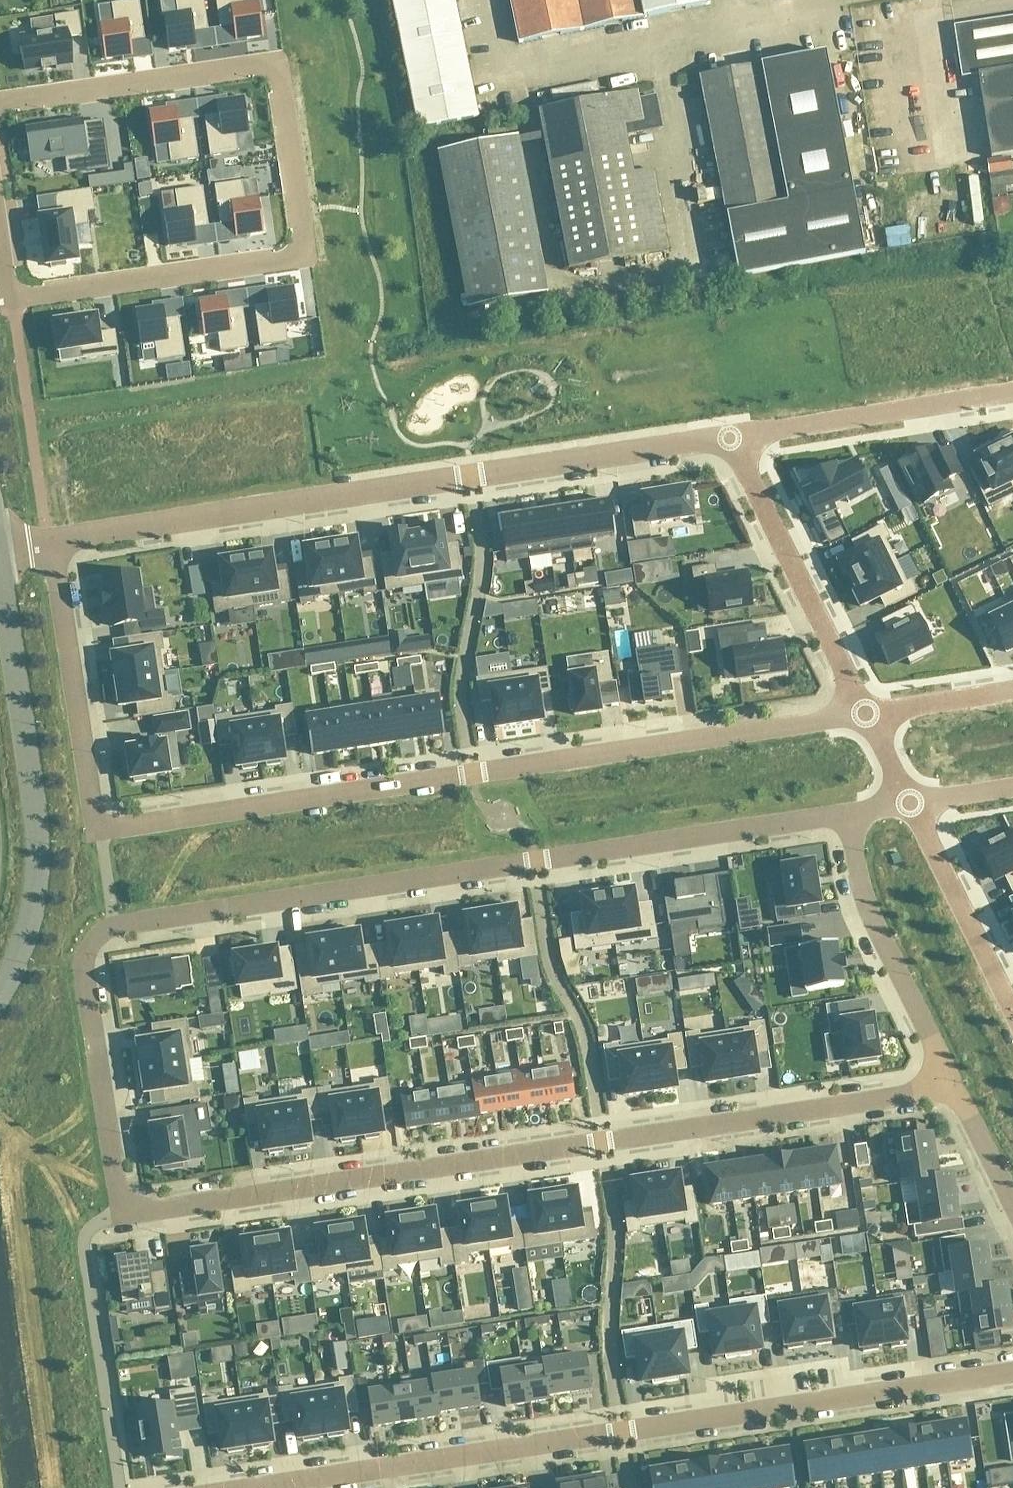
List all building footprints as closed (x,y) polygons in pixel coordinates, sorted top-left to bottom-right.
[(163,16),(168,52),(196,48),(194,34),(208,32),(203,0),(175,0),(177,14),(163,16)] [(219,30),(233,28),(235,42),(263,38),(258,2),(244,4),(243,0),(215,0),(219,30)] [(393,10),(442,0),(391,0),(393,10)] [(406,70),(464,59),(452,0),(442,0),(393,10),(406,70)] [(579,31),(573,0),(508,0),(517,44),(579,31)] [(579,31),(709,6),(708,0),(573,0),(579,31)] [(113,24),(99,26),(105,61),(132,57),(130,43),(144,41),(138,2),(111,6),(113,24)] [(31,37),(21,39),(25,73),(41,70),(41,73),(42,73),(42,70),(54,68),(55,71),(56,71),(55,68),(71,66),(67,40),(81,38),(78,14),(54,18),(56,34),(31,37)] [(1012,69),(1012,18),(953,27),(961,77),(977,75),(1012,69)] [(698,77),(736,279),(863,255),(825,53),(698,77)] [(464,59),(406,70),(418,131),(476,119),(464,59)] [(977,75),(990,159),(1012,155),(1012,69),(977,75)] [(638,103),(635,93),(537,112),(568,270),(647,254),(622,130),(631,128),(633,137),(659,131),(653,100),(638,103)] [(218,117),(204,119),(210,158),(237,154),(235,137),(249,135),(243,99),(216,103),(218,117)] [(176,109),(148,113),(154,148),(167,146),(170,164),(198,160),(192,121),(178,123),(176,109)] [(534,113),(523,115),(526,129),(537,127),(534,113)] [(48,127),(26,131),(30,164),(29,164),(30,166),(32,165),(32,164),(65,159),(84,156),(87,172),(108,169),(104,143),(85,146),(82,126),(81,122),(57,126),(57,124),(56,125),(56,126),(50,127),(50,125),(48,126),(48,127)] [(436,152),(466,310),(546,295),(516,137),(436,152)] [(985,162),(987,175),(1011,172),(1008,158),(985,162)] [(208,186),(240,182),(239,170),(206,175),(208,186)] [(123,174),(109,176),(111,188),(134,185),(133,173),(123,174)] [(242,183),(214,187),(220,227),(233,225),(235,239),(263,235),(258,199),(244,201),(242,183)] [(937,191),(940,211),(952,209),(953,217),(971,214),(966,186),(937,191)] [(177,211),(163,213),(168,248),(196,244),(194,230),(208,228),(202,189),(174,193),(177,211)] [(58,216),(38,218),(45,266),(50,265),(50,269),(66,267),(65,263),(77,261),(72,228),(88,225),(86,214),(94,212),(91,191),(55,196),(58,216)] [(992,195),(994,207),(1011,205),(1009,193),(992,195)] [(268,307),(254,309),(259,348),(287,344),(285,326),(298,324),(293,289),(266,292),(268,307)] [(226,298),(198,302),(203,338),(217,336),(220,354),(248,350),(242,310),(228,312),(226,298)] [(163,307),(135,311),(140,347),(154,345),(156,363),(184,359),(178,320),(165,322),(163,307)] [(71,321),(54,323),(58,353),(82,350),(84,362),(118,357),(114,333),(98,335),(96,317),(84,319),(83,318),(71,320),(71,321)] [(997,447),(1012,481),(1012,439),(997,447)] [(976,457),(978,461),(977,461),(989,486),(979,491),(989,513),(1012,502),(1012,481),(997,447),(976,457)] [(930,450),(899,466),(920,507),(950,492),(946,483),(961,475),(950,451),(934,459),(930,450)] [(792,473),(791,473),(815,520),(819,518),(826,532),(842,524),(835,510),(835,509),(832,504),(845,498),(848,503),(869,493),(855,463),(835,472),(833,467),(833,466),(792,473)] [(880,473),(890,492),(901,487),(891,468),(880,473)] [(688,489),(641,496),(643,508),(629,510),(634,540),(650,538),(648,526),(693,519),(691,509),(695,508),(693,493),(689,494),(688,489)] [(608,501),(585,505),(592,551),(594,550),(592,541),(613,538),(608,501)] [(585,505),(564,508),(571,554),(592,551),(585,505)] [(564,508),(543,511),(550,557),(571,554),(564,508)] [(543,511),(521,515),(528,560),(550,557),(543,511)] [(521,515),(499,518),(505,554),(526,551),(527,561),(528,560),(521,515)] [(860,551),(837,563),(844,576),(847,574),(852,584),(895,563),(885,542),(889,539),(883,526),(855,540),(860,551)] [(424,587),(462,581),(458,550),(445,552),(441,527),(426,529),(427,533),(416,535),(424,587)] [(424,587),(416,535),(405,537),(404,533),(389,535),(393,560),(380,562),(385,593),(424,587)] [(356,540),(348,541),(347,537),(329,540),(332,557),(338,596),(362,593),(363,596),(377,594),(371,559),(359,561),(356,540)] [(294,571),(300,606),(314,604),(313,600),(338,596),(332,557),(329,540),(311,543),(312,547),(304,548),(307,569),(294,571)] [(262,550),(244,553),(252,609),(291,603),(286,572),(274,574),(270,553),(263,554),(262,550)] [(228,613),(252,609),(244,553),(226,556),(226,560),(219,561),(222,582),(209,584),(214,615),(228,613)] [(895,563),(852,584),(857,594),(853,595),(860,609),(883,597),(888,608),(916,595),(910,582),(906,584),(895,563)] [(748,590),(746,573),(716,578),(715,566),(691,570),(693,583),(705,581),(710,613),(751,607),(751,603),(754,602),(752,589),(748,590)] [(200,569),(188,570),(190,584),(202,582),(200,569)] [(632,584),(630,571),(604,576),(606,589),(632,584)] [(137,573),(103,579),(106,594),(102,595),(104,610),(108,609),(111,628),(122,626),(138,624),(140,634),(166,630),(163,612),(155,613),(143,615),(139,591),(137,573)] [(574,577),(566,578),(568,590),(576,589),(574,577)] [(532,584),(523,585),(525,597),(534,595),(532,584)] [(986,613),(1006,654),(1012,651),(1012,618),(1006,604),(986,613)] [(886,634),(875,640),(888,667),(905,659),(909,667),(934,655),(911,607),(880,623),(886,634)] [(732,651),(737,681),(785,674),(780,642),(748,647),(745,629),(718,633),(721,653),(732,651)] [(132,653),(127,654),(111,656),(112,661),(108,661),(110,679),(114,678),(115,682),(163,674),(159,651),(163,650),(161,634),(130,639),(132,653)] [(403,634),(391,636),(394,656),(430,650),(428,638),(404,642),(403,634)] [(388,640),(368,644),(370,659),(390,656),(388,640)] [(660,704),(661,704),(660,696),(672,694),(670,678),(681,676),(677,650),(665,652),(665,648),(635,652),(638,675),(626,677),(631,706),(643,704),(643,707),(644,706),(644,704),(660,701),(660,704)] [(325,666),(323,650),(303,654),(305,669),(309,669),(325,666)] [(611,685),(611,684),(607,654),(590,657),(592,669),(567,672),(571,698),(568,699),(570,713),(573,712),(574,717),(600,713),(599,709),(596,687),(611,685)] [(409,669),(421,667),(420,659),(408,661),(409,669)] [(397,670),(409,669),(408,661),(396,662),(397,670)] [(377,664),(365,666),(366,674),(378,672),(377,664)] [(322,667),(323,675),(335,673),(334,665),(322,667)] [(366,674),(365,666),(353,668),(354,676),(366,674)] [(323,675),(322,667),(310,669),(311,677),(323,675)] [(511,675),(519,726),(542,722),(538,695),(550,694),(546,669),(511,675)] [(140,705),(142,718),(173,714),(171,698),(167,698),(163,674),(115,682),(115,686),(112,686),(114,704),(118,703),(119,708),(135,705),(140,705)] [(495,729),(519,726),(511,675),(475,680),(479,704),(491,703),(495,729)] [(436,699),(414,702),(420,741),(442,737),(436,699)] [(398,744),(420,741),(414,702),(393,706),(398,744)] [(275,713),(253,716),(260,765),(264,764),(265,768),(281,766),(280,762),(284,761),(280,735),(295,733),(291,706),(275,709),(275,713)] [(377,747),(398,744),(393,706),(371,709),(377,747)] [(350,712),(356,750),(377,747),(371,709),(350,712)] [(350,712),(329,715),(335,754),(356,750),(350,712)] [(335,754),(329,715),(307,719),(312,757),(335,754)] [(129,779),(130,781),(132,781),(133,780),(134,784),(146,782),(146,778),(168,775),(168,776),(170,775),(170,773),(169,773),(169,772),(179,770),(173,733),(189,731),(186,716),(153,721),(155,736),(160,735),(161,744),(157,745),(156,742),(155,743),(141,745),(140,745),(140,747),(127,749),(127,748),(125,749),(125,751),(126,753),(122,754),(124,770),(128,769),(130,779),(129,779)] [(260,765),(253,716),(231,720),(230,716),(214,718),(218,745),(233,743),(237,769),(241,768),(241,772),(257,770),(256,766),(260,765)] [(191,748),(192,760),(221,758),(221,746),(191,748)] [(979,851),(994,882),(1003,877),(1011,894),(1012,893),(1012,834),(979,851)] [(802,907),(819,905),(817,890),(817,889),(816,889),(815,879),(815,878),(812,863),(809,863),(809,859),(790,862),(791,866),(781,868),(785,896),(772,898),(776,924),(804,920),(802,907)] [(663,901),(668,929),(696,924),(697,932),(724,928),(716,878),(691,882),(690,880),(689,880),(689,882),(673,884),(675,899),(663,901)] [(624,888),(606,891),(615,947),(656,940),(651,909),(636,912),(632,891),(625,892),(624,888)] [(615,947),(606,891),(588,894),(589,897),(581,899),(584,919),(570,921),(575,953),(615,947)] [(493,912),(489,913),(497,965),(537,959),(532,928),(518,930),(515,909),(510,909),(510,905),(492,908),(493,912)] [(453,940),(459,975),(459,971),(473,968),(473,964),(496,961),(496,965),(497,965),(489,913),(485,913),(485,909),(468,912),(468,916),(463,917),(467,938),(453,940)] [(459,975),(453,940),(440,942),(437,921),(432,921),(431,917),(414,920),(415,924),(411,925),(418,973),(442,969),(443,977),(459,975)] [(759,929),(757,917),(737,921),(739,932),(759,929)] [(394,976),(418,973),(411,925),(407,925),(406,921),(389,924),(390,928),(385,929),(388,950),(375,952),(379,983),(395,980),(394,976)] [(799,926),(767,931),(769,949),(801,944),(799,926)] [(379,983),(375,952),(361,954),(358,933),(353,933),(353,929),(335,932),(336,936),(332,936),(340,985),(364,981),(364,985),(379,983)] [(311,940),(306,940),(310,962),(296,964),(301,999),(322,995),(321,988),(340,985),(332,936),(328,937),(328,933),(310,936),(311,940)] [(785,952),(786,963),(800,961),(805,993),(843,988),(840,972),(845,971),(843,959),(838,959),(836,944),(785,952)] [(275,945),(231,952),(232,957),(228,957),(231,974),(235,974),(236,984),(266,979),(268,992),(296,988),(291,960),(278,962),(275,945)] [(125,968),(129,1000),(181,992),(179,978),(191,977),(188,959),(168,962),(125,968)] [(221,979),(205,981),(207,994),(223,992),(221,979)] [(855,1020),(853,1003),(825,1007),(830,1038),(843,1036),(847,1064),(857,1062),(858,1066),(876,1063),(876,1059),(879,1059),(872,1017),(855,1020)] [(188,1061),(192,1061),(186,1021),(155,1026),(157,1040),(136,1043),(137,1048),(133,1048),(135,1066),(139,1065),(140,1069),(188,1061)] [(749,1029),(724,1033),(732,1081),(757,1077),(754,1056),(768,1054),(763,1023),(748,1025),(749,1029)] [(563,1036),(561,1025),(553,1026),(554,1037),(563,1036)] [(523,1042),(521,1031),(513,1032),(514,1043),(523,1042)] [(513,1032),(504,1033),(505,1034),(506,1044),(514,1043),(513,1032)] [(706,1085),(732,1081),(724,1033),(700,1037),(699,1033),(684,1035),(689,1067),(702,1064),(706,1085)] [(642,1046),(650,1094),(676,1090),(673,1069),(686,1067),(681,1036),(666,1038),(667,1042),(642,1046)] [(465,1040),(466,1050),(475,1049),(473,1039),(473,1038),(465,1040)] [(427,1050),(426,1046),(425,1039),(417,1040),(418,1051),(427,1050)] [(417,1040),(408,1042),(410,1052),(418,1051),(417,1040)] [(465,1040),(456,1041),(458,1052),(466,1050),(465,1040)] [(650,1094),(642,1046),(618,1049),(617,1046),(602,1048),(607,1079),(621,1077),(624,1098),(650,1094)] [(188,1061),(140,1069),(141,1073),(137,1074),(139,1091),(143,1090),(144,1095),(165,1092),(167,1105),(198,1100),(196,1085),(192,1086),(188,1061)] [(543,1070),(549,1105),(573,1102),(568,1066),(543,1070)] [(520,1074),(526,1109),(549,1105),(543,1070),(520,1074)] [(520,1074),(496,1077),(501,1113),(526,1109),(520,1074)] [(501,1113),(496,1077),(472,1081),(478,1120),(479,1120),(478,1116),(501,1113)] [(374,1086),(352,1090),(359,1138),(363,1138),(364,1142),(380,1139),(379,1135),(383,1135),(379,1109),(391,1107),(387,1080),(373,1082),(374,1086)] [(448,1089),(454,1124),(478,1120),(472,1081),(471,1081),(472,1085),(448,1089)] [(355,1139),(359,1138),(352,1090),(329,1093),(329,1089),(315,1091),(319,1118),(331,1116),(335,1142),(339,1141),(340,1145),(356,1143),(355,1139)] [(454,1124),(448,1089),(424,1092),(430,1128),(454,1124)] [(319,1118),(315,1091),(301,1093),(302,1097),(279,1101),(287,1149),(291,1149),(291,1153),(307,1150),(307,1146),(311,1146),(307,1120),(319,1118)] [(430,1128),(424,1092),(400,1096),(406,1131),(430,1128)] [(283,1150),(287,1149),(279,1101),(257,1104),(257,1100),(242,1102),(246,1129),(259,1127),(263,1153),(267,1152),(268,1156),(284,1154),(283,1150)] [(210,1132),(206,1106),(167,1112),(169,1124),(150,1127),(149,1127),(149,1129),(155,1168),(155,1170),(157,1169),(162,1168),(162,1172),(182,1169),(181,1165),(186,1165),(187,1165),(187,1163),(183,1136),(210,1132)] [(898,1164),(933,1158),(930,1136),(895,1141),(898,1164)] [(853,1148),(856,1170),(869,1168),(865,1146),(853,1148)] [(834,1151),(812,1154),(817,1191),(840,1187),(834,1151)] [(817,1191),(812,1154),(790,1158),(796,1194),(817,1191)] [(769,1161),(775,1197),(796,1194),(790,1158),(769,1161)] [(933,1158),(898,1164),(902,1185),(951,1177),(937,1179),(933,1158)] [(872,1163),(873,1177),(895,1175),(894,1160),(872,1163)] [(748,1164),(753,1201),(775,1197),(769,1161),(748,1164)] [(732,1204),(753,1201),(748,1164),(726,1167),(732,1204)] [(710,1207),(732,1204),(726,1167),(704,1171),(710,1207)] [(654,1174),(662,1226),(684,1223),(685,1227),(698,1225),(693,1194),(681,1195),(678,1174),(670,1176),(670,1172),(654,1174)] [(640,1230),(662,1226),(654,1174),(638,1177),(639,1181),(631,1182),(634,1203),(622,1204),(627,1236),(640,1234),(640,1230)] [(919,1204),(954,1199),(951,1177),(902,1185),(902,1186),(916,1184),(919,1204)] [(870,1182),(859,1183),(860,1191),(872,1189),(870,1182)] [(554,1193),(552,1193),(560,1246),(596,1241),(592,1214),(580,1216),(575,1186),(561,1188),(561,1192),(554,1193)] [(524,1252),(560,1246),(552,1193),(550,1194),(543,1195),(542,1191),(528,1193),(532,1223),(520,1225),(524,1252)] [(938,1224),(957,1221),(954,1199),(919,1204),(922,1226),(913,1227),(914,1240),(940,1236),(938,1224)] [(524,1252),(520,1225),(509,1227),(505,1201),(483,1204),(481,1204),(488,1253),(510,1250),(510,1254),(524,1252)] [(874,1203),(862,1205),(863,1213),(875,1211),(874,1203)] [(488,1253),(481,1204),(479,1205),(457,1208),(461,1234),(449,1236),(454,1267),(468,1264),(467,1257),(488,1253)] [(440,1269),(454,1267),(449,1236),(437,1238),(433,1212),(412,1215),(410,1215),(417,1264),(439,1261),(440,1269)] [(417,1264),(410,1216),(386,1219),(390,1245),(378,1247),(382,1274),(395,1272),(395,1268),(417,1264)] [(338,1226),(346,1275),(368,1272),(369,1276),(382,1274),(378,1247),(366,1249),(362,1223),(338,1226)] [(824,1235),(832,1233),(831,1223),(822,1224),(824,1235)] [(815,1236),(824,1235),(822,1224),(814,1225),(815,1236)] [(319,1256),(307,1258),(311,1284),(324,1282),(324,1278),(346,1275),(338,1226),(315,1230),(319,1256)] [(788,1229),(780,1230),(781,1241),(790,1240),(788,1229)] [(264,1238),(272,1286),(294,1283),(295,1287),(311,1284),(307,1258),(292,1260),(287,1230),(273,1232),(274,1236),(264,1238)] [(781,1241),(780,1230),(771,1232),(773,1242),(781,1241)] [(943,1274),(953,1273),(988,1268),(984,1246),(965,1249),(964,1237),(938,1241),(940,1253),(943,1274)] [(249,1290),(272,1286),(264,1238),(241,1241),(245,1267),(230,1270),(234,1296),(250,1294),(249,1290)] [(209,1242),(194,1245),(194,1248),(190,1249),(194,1275),(178,1277),(182,1304),(222,1298),(214,1245),(210,1246),(209,1242)] [(740,1254),(748,1253),(746,1242),(738,1244),(740,1254)] [(740,1254),(738,1244),(730,1245),(731,1255),(740,1254)] [(147,1256),(115,1261),(122,1304),(152,1300),(154,1315),(171,1312),(165,1272),(150,1274),(147,1256)] [(988,1268),(953,1273),(956,1295),(1005,1288),(1005,1287),(991,1289),(988,1268)] [(923,1278),(911,1280),(913,1288),(925,1286),(923,1278)] [(1005,1288),(956,1295),(956,1296),(970,1294),(973,1313),(968,1314),(968,1315),(1008,1309),(1005,1288)] [(837,1291),(801,1297),(808,1344),(815,1343),(815,1347),(830,1345),(830,1341),(832,1340),(828,1317),(840,1315),(839,1305),(837,1291)] [(904,1320),(917,1318),(915,1299),(914,1294),(876,1300),(883,1347),(890,1346),(891,1350),(906,1347),(905,1344),(907,1343),(904,1320)] [(752,1304),(730,1307),(737,1353),(760,1349),(756,1325),(769,1323),(765,1302),(764,1296),(751,1298),(752,1304)] [(801,1345),(808,1344),(801,1297),(765,1302),(769,1323),(769,1326),(781,1324),(784,1348),(787,1347),(787,1351),(802,1349),(801,1345)] [(854,1303),(839,1305),(840,1315),(842,1329),(856,1327),(860,1350),(862,1350),(863,1354),(877,1352),(877,1348),(883,1347),(876,1300),(875,1300),(876,1304),(855,1307),(854,1303)] [(737,1353),(730,1307),(708,1310),(707,1305),(693,1307),(697,1334),(709,1332),(713,1356),(737,1353)] [(972,1337),(1012,1331),(1008,1309),(968,1315),(959,1317),(960,1325),(970,1323),(972,1337)] [(935,1312),(923,1314),(924,1322),(936,1320),(935,1312)] [(569,1315),(557,1317),(558,1325),(570,1323),(569,1315)] [(547,1318),(535,1320),(537,1328),(549,1326),(547,1318)] [(537,1328),(535,1320),(523,1322),(525,1330),(537,1328)] [(679,1331),(657,1334),(665,1384),(677,1382),(676,1378),(687,1377),(684,1352),(696,1351),(692,1323),(678,1325),(679,1331)] [(939,1325),(925,1327),(928,1344),(942,1341),(939,1325)] [(492,1327),(480,1329),(481,1337),(493,1335),(492,1327)] [(652,1386),(665,1384),(657,1334),(635,1338),(634,1332),(620,1334),(624,1362),(637,1360),(640,1384),(652,1382),(652,1386)] [(425,1337),(426,1345),(438,1343),(437,1335),(425,1337)] [(394,1345),(393,1337),(381,1339),(382,1347),(394,1345)] [(426,1345),(425,1337),(413,1339),(414,1347),(426,1345)] [(554,1361),(543,1363),(548,1398),(570,1395),(564,1359),(563,1350),(552,1351),(554,1361)] [(585,1356),(564,1359),(570,1395),(591,1391),(585,1356)] [(549,1402),(548,1398),(543,1363),(542,1357),(520,1360),(527,1405),(549,1402)] [(504,1409),(527,1405),(520,1360),(510,1362),(512,1371),(499,1373),(504,1409)] [(459,1412),(480,1408),(477,1387),(489,1385),(485,1362),(463,1365),(464,1375),(453,1376),(459,1412)] [(430,1380),(431,1384),(432,1384),(436,1415),(437,1415),(459,1412),(453,1376),(430,1380)] [(389,1390),(394,1425),(417,1422),(411,1387),(410,1377),(399,1379),(401,1388),(389,1390)] [(338,1385),(315,1388),(322,1436),(326,1436),(327,1440),(344,1437),(343,1433),(348,1433),(344,1411),(357,1409),(356,1406),(353,1382),(352,1379),(337,1381),(338,1385)] [(394,1425),(389,1390),(367,1393),(365,1380),(353,1382),(356,1406),(368,1404),(372,1429),(394,1425)] [(432,1384),(431,1384),(411,1387),(417,1422),(438,1419),(437,1415),(436,1415),(432,1384)] [(322,1436),(315,1388),(292,1392),(292,1388),(277,1390),(281,1421),(294,1419),(297,1440),(302,1440),(302,1444),(319,1441),(319,1437),(322,1436)] [(172,1405),(138,1410),(145,1459),(164,1457),(165,1461),(180,1458),(175,1429),(177,1429),(175,1411),(198,1408),(195,1389),(170,1393),(172,1405)] [(281,1421),(277,1390),(262,1392),(262,1396),(240,1400),(247,1448),(251,1447),(251,1451),(268,1449),(268,1445),(272,1444),(269,1423),(281,1421)] [(247,1448),(240,1400),(217,1403),(216,1399),(201,1402),(206,1432),(219,1430),(222,1452),(226,1451),(227,1455),(244,1453),(243,1449),(247,1448)] [(941,1427),(946,1465),(970,1462),(964,1423),(941,1427)] [(941,1427),(918,1430),(924,1469),(946,1465),(941,1427)] [(901,1472),(924,1469),(918,1430),(896,1433),(896,1434),(901,1472)] [(879,1475),(901,1472),(896,1434),(873,1437),(879,1475)] [(850,1441),(856,1479),(879,1475),(873,1437),(850,1441)] [(856,1479),(850,1441),(828,1444),(834,1482),(856,1479)] [(834,1482),(828,1444),(805,1448),(810,1486),(834,1482)] [(763,1455),(768,1487),(792,1487),(787,1452),(763,1455)] [(745,1487),(768,1487),(763,1455),(741,1459),(745,1487)] [(718,1462),(722,1487),(745,1487),(741,1459),(718,1462)] [(718,1462),(696,1465),(699,1487),(722,1487),(718,1462)] [(696,1465),(673,1469),(676,1487),(699,1487),(696,1465)] [(673,1469),(650,1473),(652,1487),(676,1487),(673,1469)] [(987,1472),(990,1487),(998,1487),(1012,1486),(1012,1469),(987,1472)] [(579,1482),(580,1487),(604,1487),(603,1479),(599,1479),(599,1476),(586,1478),(586,1481),(579,1482)]
